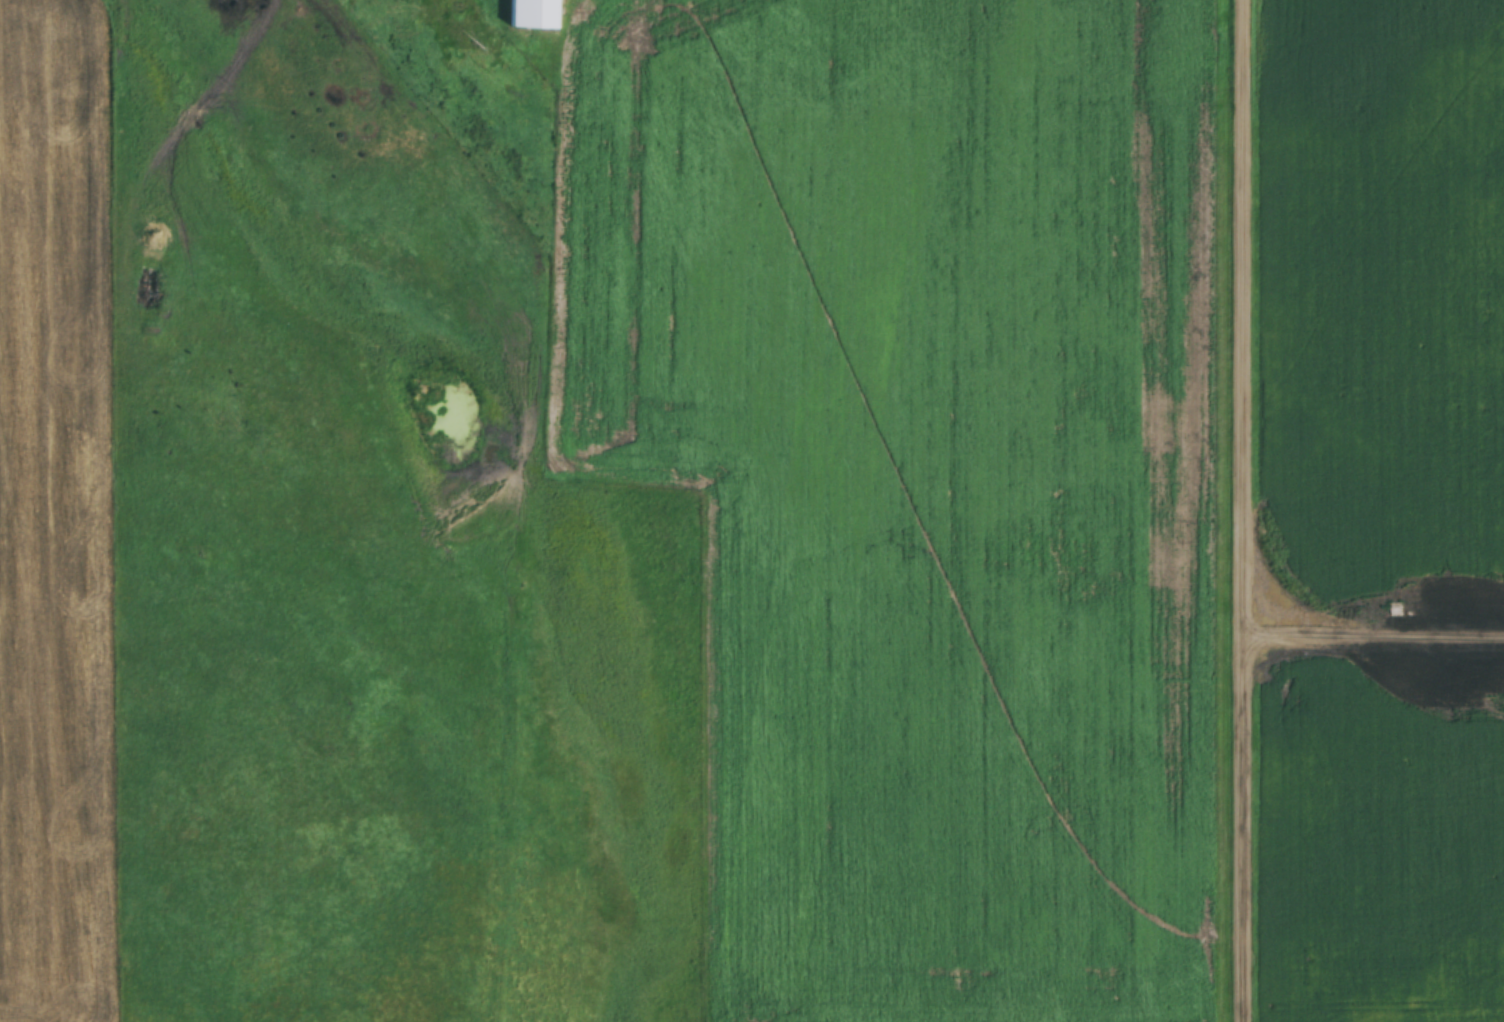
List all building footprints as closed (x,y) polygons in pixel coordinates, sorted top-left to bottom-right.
[(496,32),(540,34),(542,0),(498,0),(496,32)]
